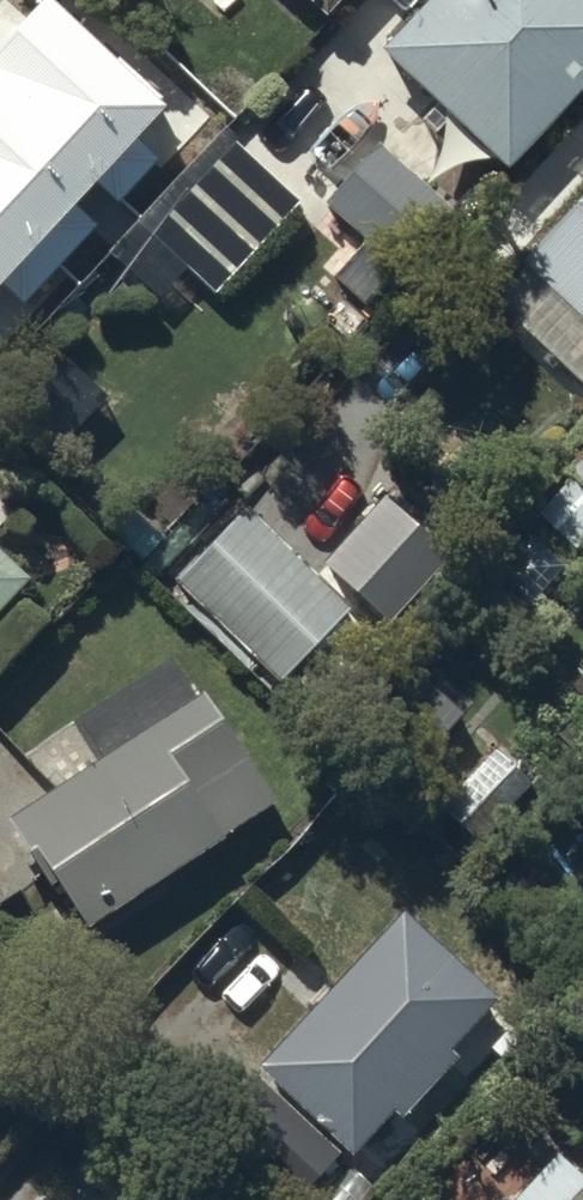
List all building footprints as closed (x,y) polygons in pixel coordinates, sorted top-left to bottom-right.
[(323,14),(336,0),(309,0),(323,14)] [(381,51),(507,169),(582,89),(582,0),(430,0),(381,51)] [(226,121),(201,99),(163,142),(188,163),(226,121)] [(299,204),(233,144),(123,262),(160,297),(187,268),(215,294),(299,204)] [(456,212),(377,144),(310,220),(389,289),(456,212)] [(516,265),(582,326),(582,193),(516,265)] [(569,471),(572,477),(538,514),(576,548),(582,541),(582,456),(569,471)] [(450,555),(382,497),(323,565),(392,623),(450,555)] [(163,537),(133,508),(112,530),(142,558),(163,537)] [(349,613),(245,513),(176,584),(280,684),(349,613)] [(561,568),(531,541),(491,585),(521,612),(561,568)] [(0,548),(0,610),(31,576),(0,548)] [(463,717),(418,679),(389,713),(434,751),(463,717)] [(278,808),(202,691),(3,820),(43,882),(52,875),(89,931),(278,808)] [(529,785),(494,753),(442,808),(477,841),(529,785)] [(497,1002),(402,914),(256,1070),(350,1157),(392,1112),(399,1119),(455,1060),(449,1054),(497,1002)] [(253,1083),(209,1130),(284,1199),(295,1199),(334,1158),(253,1083)] [(559,1150),(515,1199),(582,1199),(582,1171),(559,1150)]
